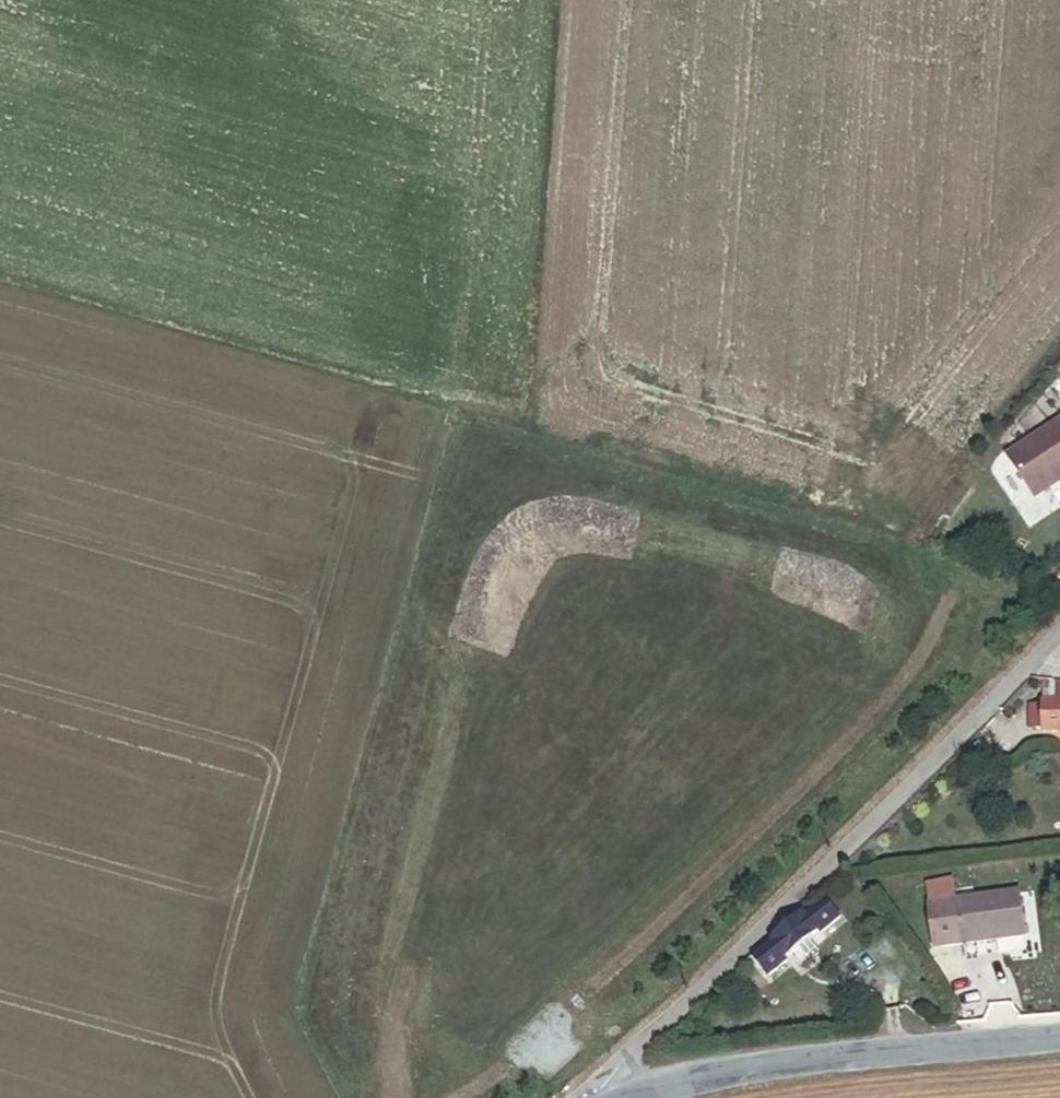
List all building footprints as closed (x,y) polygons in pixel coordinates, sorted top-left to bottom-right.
[(1007,456),(1036,499),(1059,482),(1059,420),(1007,456)] [(1043,682),(1042,709),(1031,709),(1031,730),(1044,730),(1044,736),(1059,736),(1059,682),(1043,682)] [(936,951),(1027,943),(1022,895),(958,900),(932,903),(936,951)] [(786,963),(794,957),(810,946),(820,938),(822,941),(842,926),(827,906),(809,920),(807,917),(771,943),(773,946),(753,960),(768,980),(788,966),(786,963)] [(810,946),(794,957),(801,966),(816,954),(810,946)]
